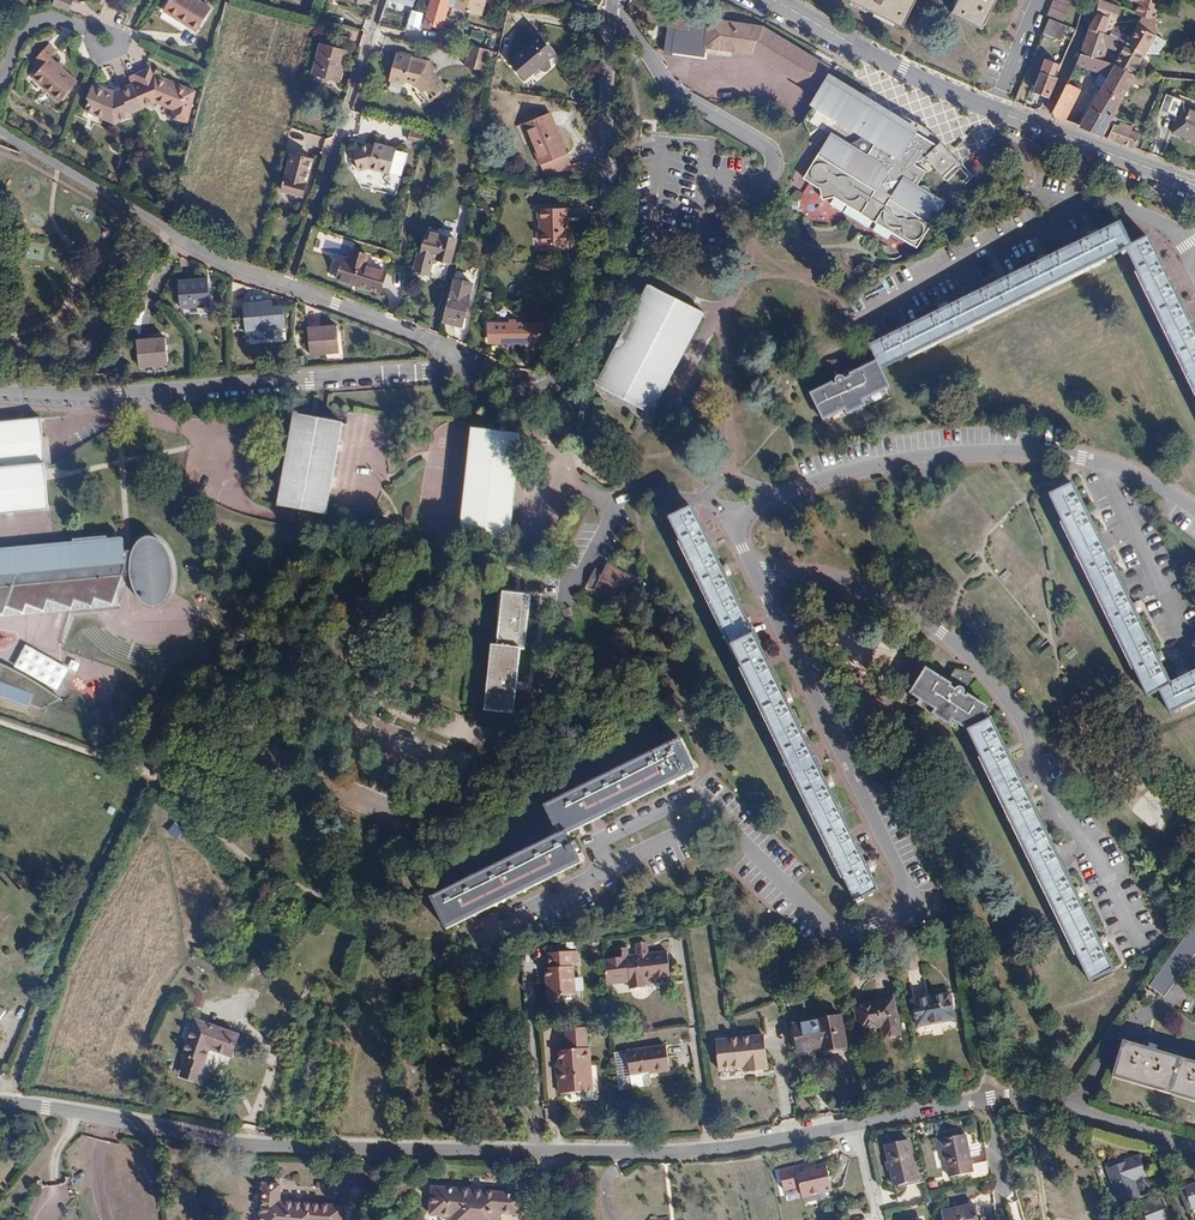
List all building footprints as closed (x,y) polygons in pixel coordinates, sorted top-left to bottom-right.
[(73,0),(53,0),(51,5),(67,12),(73,0)] [(210,9),(197,0),(169,0),(163,11),(196,32),(210,9)] [(424,23),(442,28),(450,0),(430,0),(424,23)] [(452,7),(481,16),(485,0),(454,0),(452,7)] [(903,27),(916,0),(848,0),(903,27)] [(950,15),(981,30),(996,0),(957,0),(950,15)] [(1072,0),(1053,0),(1047,15),(1063,21),(1072,0)] [(1112,32),(1114,27),(1120,8),(1100,0),(1095,8),(1097,12),(1109,18),(1106,29),(1112,32)] [(1159,4),(1149,2),(1150,0),(1128,0),(1137,4),(1134,13),(1142,16),(1155,20),(1159,4)] [(421,27),(425,12),(412,8),(408,24),(421,27)] [(1089,30),(1108,38),(1112,32),(1106,29),(1109,18),(1097,12),(1089,30)] [(706,47),(752,54),(813,91),(814,91),(818,93),(833,69),(762,25),(709,17),(709,19),(699,17),(699,15),(691,14),(690,16),(670,13),(664,51),(705,57),(706,47)] [(1126,45),(1146,53),(1156,36),(1155,20),(1142,16),(1131,37),(1126,45)] [(1060,41),(1067,27),(1049,19),(1043,34),(1060,41)] [(1108,38),(1126,45),(1131,37),(1114,27),(1112,32),(1108,38)] [(1108,38),(1089,30),(1083,43),(1081,54),(1103,61),(1104,62),(1108,49),(1117,52),(1116,54),(1120,57),(1116,66),(1118,67),(1132,75),(1138,66),(1146,53),(1126,45),(1108,38)] [(524,80),(535,70),(549,58),(555,53),(540,35),(508,62),(524,80)] [(77,83),(50,58),(55,51),(48,44),(31,63),(38,70),(31,78),(58,103),(77,83)] [(338,82),(347,51),(321,44),(312,75),(338,82)] [(490,49),(472,44),(467,65),(485,69),(490,49)] [(1098,73),(1103,61),(1081,54),(1079,53),(1075,65),(1076,66),(1098,73)] [(446,89),(433,72),(428,66),(410,61),(410,59),(395,55),(389,81),(404,85),(404,82),(417,85),(429,102),(446,89)] [(428,66),(433,72),(435,70),(429,62),(411,57),(410,59),(410,61),(428,66)] [(549,58),(535,70),(542,71),(549,66),(549,58)] [(1116,66),(1104,62),(1103,61),(1098,73),(1108,77),(1087,116),(1084,115),(1078,126),(1102,136),(1112,115),(1127,85),(1145,85),(1144,76),(1132,75),(1118,67),(1116,66)] [(131,84),(142,109),(156,103),(172,110),(170,118),(187,122),(195,90),(155,74),(153,75),(150,68),(134,75),(137,82),(131,84)] [(1058,79),(1056,78),(1040,72),(1033,91),(1030,90),(1026,100),(1032,103),(1036,92),(1046,96),(1049,98),(1058,79)] [(129,114),(142,109),(131,84),(113,92),(92,83),(86,98),(88,99),(83,111),(114,124),(130,117),(129,114)] [(1080,90),(1067,83),(1064,89),(1077,96),(1080,90)] [(1055,117),(1065,121),(1077,96),(1064,89),(1053,112),(1055,117)] [(1194,143),(1194,110),(1183,105),(1184,101),(1167,94),(1160,110),(1178,117),(1172,133),(1194,143)] [(802,179),(887,229),(939,136),(935,133),(926,127),(917,121),(908,118),(900,116),(897,121),(879,121),(872,116),(870,113),(867,109),(863,106),(858,102),(854,101),(849,101),(843,101),(837,103),(831,106),(826,110),(841,118),(832,134),(829,133),(817,154),(813,151),(809,159),(813,161),(802,179)] [(571,166),(550,113),(524,123),(545,176),(571,166)] [(1123,120),(1112,115),(1102,136),(1134,149),(1139,135),(1129,130),(1131,128),(1121,124),(1123,120)] [(421,144),(423,133),(411,129),(408,141),(421,144)] [(1134,149),(1141,150),(1147,135),(1141,132),(1139,135),(1134,149)] [(939,136),(887,229),(920,248),(946,201),(918,184),(922,177),(937,166),(948,181),(961,171),(941,144),(945,142),(939,136)] [(389,174),(395,148),(374,143),(374,145),(369,144),(352,149),(358,171),(369,168),(389,174)] [(302,197),(312,159),(292,153),(281,191),(302,197)] [(567,244),(567,208),(538,209),(538,219),(541,219),(541,245),(567,244)] [(848,363),(846,360),(831,360),(828,366),(836,382),(832,384),(831,382),(809,393),(822,420),(843,410),(846,415),(864,406),(861,401),(889,387),(880,368),(1125,250),(1194,393),(1194,335),(1182,307),(1177,297),(1161,265),(1156,255),(1148,238),(1131,247),(1120,224),(1100,234),(1090,239),(1050,258),(1039,263),(1005,280),(994,285),(951,306),(940,311),(905,328),(895,333),(869,346),(876,360),(852,371),(848,373),(846,369),(848,363)] [(1090,239),(1100,234),(1097,228),(1087,233),(1090,239)] [(450,263),(456,239),(426,232),(420,255),(450,263)] [(379,293),(386,271),(364,264),(367,255),(352,250),(348,260),(343,258),(336,279),(379,293)] [(1039,263),(1050,258),(1047,252),(1036,257),(1039,263)] [(1160,253),(1156,255),(1161,265),(1165,263),(1160,253)] [(994,285),(1005,280),(1003,277),(992,282),(994,285)] [(209,306),(207,278),(178,280),(180,308),(209,306)] [(453,279),(441,322),(462,327),(473,285),(453,279)] [(651,412),(703,312),(648,283),(645,289),(637,285),(599,360),(606,364),(596,384),(651,412)] [(1181,295),(1177,297),(1182,307),(1186,305),(1181,295)] [(937,304),(940,311),(951,306),(948,299),(937,304)] [(274,328),(271,301),(242,303),(244,330),(274,328)] [(544,343),(544,323),(500,323),(500,343),(544,343)] [(893,329),(895,333),(905,328),(903,324),(893,329)] [(338,352),(336,325),(307,327),(309,354),(338,352)] [(167,364),(166,338),(136,339),(138,366),(167,364)] [(325,515),(343,423),(325,420),(293,414),(276,505),(325,515)] [(40,418),(0,422),(0,515),(5,514),(7,516),(12,515),(13,514),(48,511),(45,466),(40,418)] [(521,435),(472,429),(460,535),(510,540),(521,435)] [(1160,661),(1154,650),(1134,610),(1129,599),(1112,564),(1106,552),(1087,512),(1081,501),(1073,484),(1049,496),(1147,695),(1158,690),(1169,713),(1194,700),(1194,671),(1184,676),(1170,683),(1160,661)] [(878,890),(871,874),(865,863),(854,840),(848,828),(828,787),(823,777),(803,735),(798,726),(785,698),(780,687),(767,661),(762,650),(746,618),(741,608),(726,576),(720,564),(703,529),(698,518),(692,508),(669,518),(855,901),(878,890)] [(133,551),(124,551),(123,541),(107,542),(106,538),(72,540),(73,545),(0,552),(0,614),(2,615),(5,607),(23,613),(26,605),(43,611),(47,601),(71,609),(74,601),(92,607),(95,599),(112,606),(122,577),(130,577),(130,580),(130,581),(131,585),(132,586),(133,590),(134,593),(136,595),(137,597),(138,599),(139,601),(140,602),(142,603),(143,605),(144,605),(146,606),(147,606),(148,607),(149,607),(151,607),(153,608),(155,607),(157,607),(159,607),(161,605),(163,604),(164,603),(165,602),(165,601),(167,599),(168,596),(169,594),(170,592),(171,589),(171,588),(172,585),(172,582),(173,579),(173,576),(173,572),(172,568),(171,564),(171,561),(170,559),(169,556),(166,549),(164,545),(162,543),(159,541),(157,540),(155,539),(152,538),(150,537),(148,538),(147,538),(144,538),(142,539),(141,540),(140,541),(139,542),(138,543),(137,544),(136,545),(135,546),(134,548),(134,549),(133,551)] [(1106,552),(1112,564),(1115,562),(1109,551),(1106,552)] [(726,561),(720,564),(726,576),(731,573),(726,561)] [(586,584),(621,602),(632,579),(606,566),(603,572),(594,568),(586,584)] [(492,646),(485,710),(513,713),(520,649),(524,650),(530,596),(503,593),(497,647),(492,646)] [(1129,599),(1134,610),(1140,607),(1135,596),(1129,599)] [(1154,650),(1160,661),(1166,659),(1160,647),(1154,650)] [(762,650),(767,661),(770,660),(765,649),(762,650)] [(27,709),(29,705),(40,709),(60,699),(52,694),(45,689),(40,686),(32,680),(25,676),(18,673),(11,669),(4,665),(0,664),(0,700),(27,709)] [(1181,669),(1184,676),(1194,671),(1191,664),(1181,669)] [(950,685),(947,683),(925,670),(910,696),(967,730),(1089,981),(1113,970),(1102,948),(1097,937),(1077,897),(1072,886),(1055,851),(1050,840),(1033,805),(1028,794),(1011,760),(1005,749),(991,719),(990,720),(986,712),(988,708),(968,696),(967,697),(964,696),(964,691),(972,678),(969,672),(955,670),(952,675),(954,680),(950,685)] [(395,677),(393,683),(411,691),(414,685),(395,677)] [(780,687),(785,698),(791,696),(786,684),(780,687)] [(679,739),(544,806),(558,834),(430,897),(446,929),(581,863),(567,834),(694,771),(693,768),(694,768),(679,739)] [(823,777),(828,787),(835,784),(830,774),(823,777)] [(177,839),(184,830),(176,822),(168,832),(177,839)] [(848,828),(854,840),(858,839),(852,826),(848,828)] [(865,863),(871,874),(877,871),(872,860),(865,863)] [(1072,886),(1077,897),(1084,894),(1079,883),(1072,886)] [(1194,953),(1194,923),(1149,985),(1164,996),(1194,953)] [(1097,937),(1102,948),(1109,945),(1104,934),(1097,937)] [(622,958),(603,960),(606,985),(629,983),(629,989),(646,987),(646,984),(645,979),(669,977),(667,953),(641,956),(640,944),(629,945),(631,957),(628,957),(627,948),(622,949),(622,958)] [(549,968),(545,969),(547,1003),(559,1002),(559,996),(575,994),(573,966),(577,966),(576,951),(548,953),(549,968)] [(942,1012),(953,1008),(950,994),(912,1001),(917,1027),(944,1022),(942,1012)] [(893,998),(854,1006),(859,1032),(881,1028),(884,1041),(901,1037),(893,998)] [(955,1020),(953,1008),(942,1012),(944,1022),(955,1020)] [(847,1047),(841,1016),(792,1025),(798,1052),(821,1048),(822,1052),(847,1047)] [(184,1068),(200,1074),(209,1049),(231,1057),(238,1036),(195,1021),(183,1055),(188,1056),(184,1068)] [(560,1074),(558,1074),(559,1094),(593,1091),(587,1027),(565,1029),(567,1049),(558,1050),(560,1074)] [(743,1068),(743,1073),(767,1070),(764,1035),(715,1040),(718,1070),(743,1068)] [(1123,1041),(1112,1077),(1194,1102),(1194,1062),(1123,1041)] [(666,1045),(627,1051),(630,1076),(648,1074),(670,1070),(666,1045)] [(630,1076),(627,1051),(613,1053),(618,1089),(646,1085),(649,1082),(648,1074),(630,1076)] [(197,1082),(200,1074),(184,1068),(181,1077),(197,1082)] [(941,1143),(966,1139),(964,1135),(940,1140),(941,1143)] [(967,1148),(966,1139),(941,1143),(946,1167),(968,1162),(965,1148),(967,1148)] [(916,1181),(907,1140),(885,1145),(895,1186),(916,1181)] [(974,1162),(986,1159),(982,1144),(971,1147),(974,1162)] [(1132,1180),(1146,1175),(1140,1156),(1108,1167),(1121,1203),(1138,1197),(1132,1180)] [(813,1169),(820,1195),(830,1193),(825,1166),(813,1169)] [(801,1199),(805,1198),(798,1172),(796,1172),(795,1168),(784,1171),(788,1189),(799,1187),(801,1199)] [(805,1198),(820,1195),(813,1169),(798,1172),(805,1198)] [(782,1191),(788,1189),(784,1171),(779,1172),(782,1191)] [(343,1208),(278,1201),(279,1186),(263,1184),(260,1219),(342,1219),(343,1208)] [(1185,1189),(1192,1207),(1194,1206),(1194,1185),(1185,1189)] [(500,1213),(520,1215),(521,1196),(432,1187),(430,1215),(451,1217),(451,1219),(499,1219),(500,1213)] [(1168,1217),(1162,1200),(1145,1207),(1146,1211),(1122,1219),(1123,1219),(1161,1219),(1168,1217)] [(974,1204),(940,1211),(942,1219),(977,1219),(974,1204)]
